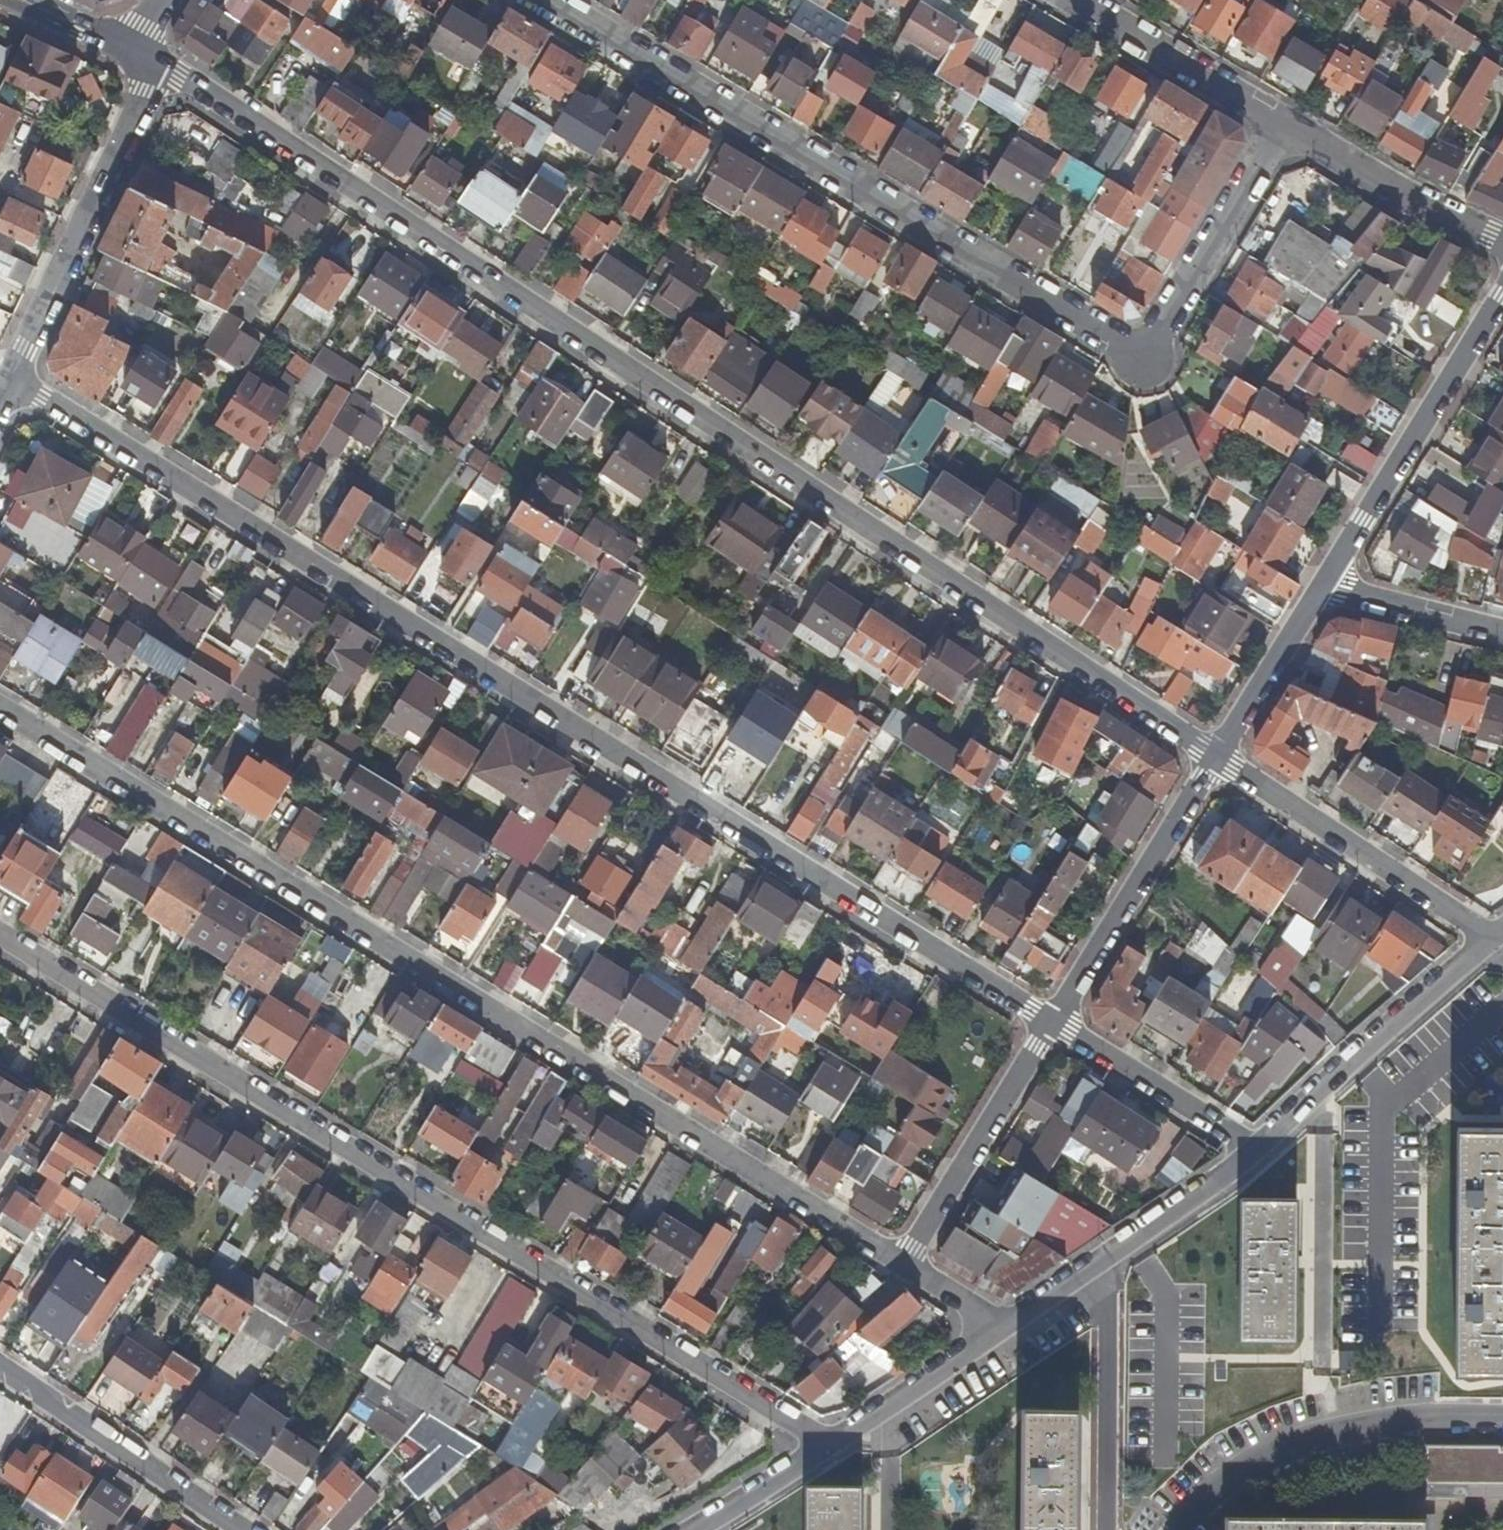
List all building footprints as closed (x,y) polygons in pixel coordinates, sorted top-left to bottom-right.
[(214,66),(226,48),(258,0),(232,0),(228,6),(221,2),(218,7),(207,0),(191,0),(173,30),(177,40),(214,66)] [(261,0),(258,0),(226,48),(258,68),(273,44),(276,46),(293,20),(261,0)] [(302,16),(312,0),(277,0),(302,16)] [(314,22),(322,27),(338,0),(326,0),(314,22)] [(373,6),(400,22),(412,2),(413,0),(377,0),(373,6)] [(412,2),(434,15),(443,0),(413,0),(412,2)] [(622,12),(629,0),(620,0),(615,8),(622,12)] [(622,12),(619,16),(637,27),(653,0),(629,0),(622,12)] [(678,15),(680,17),(666,40),(698,59),(712,34),(692,22),(705,0),(687,0),(678,15)] [(832,49),(842,32),(847,23),(822,8),(808,0),(803,0),(790,23),(820,42),(832,49)] [(999,0),(978,0),(971,11),(987,20),(999,0)] [(1195,12),(1202,0),(1174,0),(1195,12)] [(1193,24),(1222,41),(1241,8),(1228,0),(1207,0),(1193,24)] [(1272,59),(1294,22),(1258,0),(1254,0),(1233,36),(1272,59)] [(1408,6),(1411,0),(1366,0),(1395,18),(1404,4),(1408,6)] [(1441,40),(1451,23),(1415,0),(1411,0),(1408,6),(1398,23),(1403,25),(1407,18),(1441,40)] [(1456,16),(1466,0),(1431,0),(1456,16)] [(933,75),(960,29),(939,17),(917,4),(905,25),(891,49),(903,57),(906,59),(915,44),(928,51),(919,66),(923,68),(933,75)] [(428,45),(471,70),(475,64),(487,43),(493,33),(450,7),(428,45)] [(760,37),(768,23),(741,7),(712,55),(756,80),(775,47),(760,37)] [(504,89),(514,95),(550,34),(507,8),(493,33),(487,43),(494,47),(520,63),(504,89)] [(291,41),(341,75),(358,49),(351,45),(322,27),(314,22),(306,18),(291,41)] [(1065,48),(1023,22),(1008,47),(1019,54),(1015,60),(1030,69),(1026,77),(1028,78),(1015,100),(987,83),(976,100),(1019,126),(1031,105),(1065,48)] [(780,30),(768,23),(760,37),(775,47),(779,42),(775,40),(780,30)] [(856,40),(861,31),(847,23),(842,32),(856,40)] [(975,39),(960,29),(933,75),(956,88),(976,100),(987,83),(995,69),(967,52),(975,39)] [(77,58),(26,35),(5,77),(53,99),(65,74),(69,76),(77,58)] [(1272,71),(1305,91),(1325,58),(1292,38),(1272,71)] [(1353,47),(1374,60),(1379,51),(1359,38),(1353,47)] [(1355,93),(1344,113),(1383,137),(1403,103),(1377,87),(1380,82),(1401,47),(1388,39),(1373,64),(1355,93)] [(832,49),(820,42),(810,57),(804,66),(817,74),(832,49)] [(411,43),(395,71),(408,79),(425,51),(411,43)] [(494,47),(487,43),(475,64),(481,68),(494,47)] [(1341,55),(1346,46),(1340,43),(1322,73),(1355,93),(1373,64),(1353,51),(1348,59),(1341,55)] [(8,48),(0,44),(0,64),(8,48)] [(550,44),(527,81),(565,103),(587,66),(550,44)] [(804,66),(810,57),(789,44),(783,54),(804,66)] [(898,66),(903,57),(891,49),(885,58),(898,66)] [(1067,49),(1051,76),(1078,92),(1093,65),(1067,49)] [(795,82),(804,66),(783,54),(782,53),(764,84),(799,105),(808,90),(795,82)] [(1484,91),(1499,66),(1483,56),(1416,168),(1449,183),(1464,154),(1438,142),(1452,119),(1463,126),(1484,91)] [(844,58),(827,86),(855,103),(872,74),(844,58)] [(817,74),(804,66),(795,82),(808,90),(817,74)] [(1144,87),(1112,67),(1094,98),(1126,117),(1144,87)] [(899,108),(909,115),(933,75),(923,68),(899,108)] [(92,73),(76,81),(88,105),(103,97),(92,73)] [(65,74),(53,99),(57,101),(69,76),(65,74)] [(293,99),(281,116),(304,131),(331,89),(312,76),(296,101),(293,99)] [(1431,86),(1418,78),(1403,103),(1383,137),(1380,141),(1414,162),(1427,141),(1405,128),(1431,86)] [(1171,128),(1187,138),(1205,107),(1162,82),(1144,112),(1150,116),(1171,128)] [(939,140),(906,120),(878,168),(907,185),(905,188),(919,196),(948,148),(976,100),(956,88),(946,104),(957,111),(939,140)] [(514,95),(504,89),(496,103),(499,104),(506,108),(514,95)] [(824,99),(808,90),(799,105),(792,115),(809,125),(824,99)] [(1485,93),(1484,91),(1463,126),(1472,131),(1490,101),(1486,99),(1486,97),(1486,95),(1485,93)] [(652,106),(631,94),(601,144),(623,157),(652,106)] [(867,95),(844,134),(876,153),(892,126),(883,120),(890,109),(867,95)] [(0,103),(0,143),(17,111),(0,103)] [(506,108),(499,104),(486,126),(493,131),(506,110),(506,108)] [(1059,122),(1031,105),(1019,126),(1035,135),(1046,143),(1059,122)] [(674,119),(652,106),(623,157),(644,169),(651,158),(656,150),(673,121),(674,119)] [(417,109),(412,120),(431,129),(436,118),(417,109)] [(531,125),(506,110),(493,131),(504,137),(536,157),(549,135),(535,127),(538,123),(533,121),(531,125)] [(454,139),(469,116),(460,111),(446,134),(454,139)] [(1150,116),(1144,112),(1132,132),(1105,177),(1112,181),(1150,116)] [(1215,113),(1171,188),(1204,208),(1243,142),(1238,128),(1215,113)] [(1166,136),(1171,128),(1150,116),(1112,181),(1121,187),(1132,193),(1166,136)] [(404,131),(384,119),(364,148),(385,160),(404,173),(429,133),(411,121),(404,131)] [(708,142),(673,121),(656,150),(691,170),(708,142)] [(1120,124),(1092,170),(1105,177),(1132,132),(1120,124)] [(83,171),(95,147),(50,126),(24,181),(56,197),(72,165),(83,171)] [(1026,149),(1035,135),(1019,126),(990,175),(1033,200),(1048,176),(1054,166),(1026,149)] [(1187,138),(1171,128),(1166,136),(1182,146),(1187,138)] [(1182,146),(1166,136),(1132,193),(1148,203),(1152,195),(1160,182),(1166,173),(1182,146)] [(206,167),(228,182),(234,174),(247,154),(224,139),(206,167)] [(706,193),(736,211),(738,207),(761,168),(724,147),(709,172),(716,176),(706,193)] [(959,154),(948,148),(919,196),(962,222),(983,187),(950,168),(959,154)] [(1455,182),(1470,191),(1493,154),(1482,148),(1468,171),(1464,169),(1455,182)] [(1502,171),(1502,153),(1496,148),(1493,154),(1470,191),(1466,197),(1502,214),(1502,190),(1494,186),(1502,171)] [(1048,176),(1090,202),(1096,192),(1105,177),(1092,170),(1062,152),(1054,166),(1048,176)] [(441,203),(454,212),(460,204),(474,183),(454,170),(458,165),(451,160),(448,165),(432,155),(411,186),(440,205),(441,203)] [(656,161),(651,158),(644,169),(621,208),(632,215),(639,219),(665,176),(651,168),(656,161)] [(404,173),(385,160),(380,168),(399,180),(404,173)] [(216,202),(141,167),(131,187),(177,209),(193,216),(203,221),(216,202)] [(770,227),(781,233),(801,200),(805,194),(761,168),(738,207),(770,227)] [(524,196),(483,169),(474,183),(460,204),(501,231),(515,210),(524,196)] [(607,183),(586,170),(579,183),(589,189),(600,195),(607,183)] [(1171,176),(1166,173),(1160,182),(1166,185),(1171,176)] [(244,181),(234,174),(228,182),(228,184),(236,189),(244,181)] [(562,186),(582,199),(587,192),(589,189),(579,183),(568,176),(562,186)] [(545,229),(566,196),(537,177),(524,196),(515,210),(501,231),(498,236),(510,244),(526,218),(545,229)] [(1114,198),(1121,187),(1112,181),(1105,177),(1096,192),(1103,196),(1105,192),(1114,198)] [(650,217),(646,223),(664,234),(693,185),(682,179),(677,180),(654,220),(650,217)] [(222,205),(236,189),(228,184),(216,202),(203,221),(266,251),(267,252),(282,228),(296,208),(290,204),(274,230),(222,205)] [(147,272),(177,209),(131,187),(101,250),(110,254),(147,272)] [(1125,205),(1132,193),(1121,187),(1114,198),(1105,192),(1103,196),(1096,192),(1090,202),(1088,205),(1125,227),(1134,210),(1125,205)] [(592,196),(587,192),(582,199),(581,202),(586,205),(592,196)] [(1164,202),(1152,195),(1148,203),(1191,229),(1202,211),(1171,192),(1164,202)] [(329,208),(306,193),(296,208),(282,228),(305,244),(316,228),(320,231),(325,222),(321,219),(329,208)] [(736,211),(706,193),(702,198),(733,216),(735,212),(736,211)] [(1134,210),(1141,214),(1148,203),(1132,193),(1125,205),(1134,210)] [(0,222),(0,230),(30,245),(44,215),(12,199),(0,222)] [(834,242),(838,235),(823,225),(828,217),(801,200),(781,233),(799,244),(796,249),(821,264),(834,242)] [(1356,246),(1382,211),(1364,200),(1338,235),(1356,246)] [(1148,203),(1141,214),(1124,243),(1120,251),(1163,276),(1191,229),(1148,203)] [(770,227),(738,207),(736,211),(735,212),(767,232),(770,227)] [(607,246),(610,248),(632,215),(621,208),(620,208),(607,228),(594,220),(586,231),(577,226),(566,243),(597,263),(607,246)] [(186,235),(193,216),(177,209),(147,272),(158,277),(162,268),(168,263),(197,277),(197,283),(214,291),(238,254),(223,247),(215,249),(186,235)] [(1338,235),(1333,242),(1366,261),(1367,260),(1383,241),(1399,221),(1382,211),(1356,246),(1338,235)] [(1060,232),(1027,212),(1007,245),(1040,265),(1060,232)] [(162,268),(158,277),(228,311),(266,251),(203,221),(193,216),(186,235),(215,249),(223,247),(238,254),(214,291),(197,283),(197,277),(168,263),(162,268)] [(1289,222),(1264,265),(1306,291),(1311,294),(1328,304),(1329,303),(1359,270),(1366,261),(1333,242),(1331,246),(1289,222)] [(516,265),(532,276),(563,228),(559,225),(548,241),(537,234),(516,265)] [(858,230),(847,249),(839,262),(870,280),(889,248),(858,230)] [(1423,304),(1457,248),(1437,239),(1424,261),(1421,265),(1410,284),(1402,296),(1452,328),(1461,313),(1440,300),(1434,310),(1423,304)] [(1107,254),(1115,258),(1116,257),(1120,251),(1124,243),(1119,240),(1116,245),(1113,244),(1107,254)] [(660,288),(690,308),(718,267),(707,260),(675,241),(655,270),(667,277),(660,288)] [(1421,265),(1424,261),(1383,241),(1367,260),(1375,265),(1398,279),(1391,290),(1396,293),(1402,296),(1410,284),(1421,265)] [(839,262),(847,249),(834,242),(821,264),(834,271),(839,262)] [(913,299),(934,263),(906,246),(885,282),(913,299)] [(27,286),(37,267),(0,249),(0,273),(27,286)] [(286,265),(267,252),(266,251),(228,311),(243,320),(248,324),(286,265)] [(1127,264),(1112,289),(1144,308),(1163,276),(1120,251),(1116,257),(1127,264)] [(737,267),(712,252),(707,260),(718,267),(732,276),(737,267)] [(585,285),(627,313),(648,281),(606,253),(593,274),(585,285)] [(143,281),(147,272),(110,254),(97,281),(101,283),(134,300),(143,281)] [(386,257),(364,290),(404,316),(423,288),(426,283),(420,280),(423,275),(404,263),(401,267),(386,257)] [(1303,296),(1306,291),(1264,265),(1251,257),(1237,280),(1275,303),(1283,289),(1288,292),(1290,288),(1303,296)] [(353,278),(323,258),(301,291),(331,311),(353,278)] [(1366,261),(1359,270),(1366,274),(1375,265),(1367,260),(1366,261)] [(555,291),(574,303),(585,285),(593,274),(574,261),(555,291)] [(870,280),(839,262),(834,271),(864,289),(870,280)] [(821,264),(809,286),(822,293),(834,271),(821,264)] [(1370,320),(1391,290),(1366,274),(1359,270),(1329,303),(1328,304),(1326,307),(1336,314),(1379,340),(1386,330),(1370,320)] [(205,311),(194,329),(211,337),(228,311),(158,277),(147,272),(143,281),(205,311)] [(776,302),(780,295),(755,279),(750,287),(760,293),(776,302)] [(923,328),(935,335),(940,327),(952,334),(972,300),(937,279),(916,314),(928,320),(923,328)] [(1266,318),(1275,303),(1237,280),(1225,300),(1245,312),(1248,307),(1266,318)] [(1101,283),(1091,299),(1125,319),(1141,314),(1144,308),(1112,289),(1101,283)] [(429,338),(443,348),(462,319),(464,316),(423,288),(404,316),(402,319),(429,338)] [(690,308),(660,288),(649,305),(679,325),(690,308)] [(780,295),(776,302),(793,313),(799,302),(801,298),(784,288),(780,295)] [(52,375),(99,404),(135,347),(104,333),(120,301),(94,289),(84,308),(75,303),(48,359),(52,375)] [(878,298),(864,290),(849,315),(863,323),(878,298)] [(1377,317),(1396,293),(1391,290),(1370,320),(1386,330),(1379,340),(1390,348),(1400,331),(1377,317)] [(1311,294),(1295,316),(1311,325),(1326,307),(1328,304),(1311,294)] [(132,311),(151,320),(157,311),(137,301),(132,311)] [(812,309),(799,302),(793,313),(803,319),(805,320),(812,309)] [(1012,333),(969,307),(948,344),(991,371),(995,363),(1000,354),(1012,333)] [(1248,342),(1250,338),(1246,336),(1253,323),(1242,316),(1241,318),(1223,307),(1196,353),(1218,367),(1224,356),(1236,364),(1249,343),(1248,342)] [(238,328),(243,320),(228,311),(211,337),(206,345),(243,368),(259,342),(238,328)] [(1294,315),(1277,338),(1292,347),(1311,325),(1295,316),(1294,315)] [(1000,354),(1041,378),(1055,355),(1063,340),(1022,316),(1012,333),(1000,354)] [(465,369),(482,380),(504,347),(462,319),(443,348),(467,365),(465,369)] [(667,356),(703,379),(726,343),(690,320),(667,356)] [(727,328),(730,324),(725,321),(718,331),(728,337),(732,332),(727,328)] [(1372,339),(1347,322),(1323,356),(1348,373),(1372,339)] [(1246,336),(1250,338),(1258,326),(1253,323),(1246,336)] [(770,359),(733,334),(726,343),(703,379),(741,404),(770,359)] [(1315,336),(1302,353),(1310,358),(1314,361),(1325,343),(1315,336)] [(443,348),(429,338),(421,351),(435,360),(443,348)] [(515,379),(534,392),(542,379),(559,354),(539,341),(515,379)] [(1308,361),(1310,358),(1302,353),(1292,347),(1262,386),(1280,397),(1290,382),(1313,396),(1318,388),(1327,373),(1308,361)] [(323,348),(312,365),(326,374),(354,392),(365,375),(323,348)] [(929,376),(887,351),(879,365),(888,371),(902,380),(920,391),(929,376)] [(1502,366),(1492,360),(1495,355),(1490,352),(1484,362),(1502,374),(1502,365),(1502,366)] [(145,353),(124,386),(155,405),(176,372),(145,353)] [(292,390),(309,363),(294,354),(278,382),(292,390)] [(1008,371),(1036,387),(1041,378),(1000,354),(995,363),(1008,371)] [(1084,396),(1095,377),(1068,362),(1055,355),(1041,378),(1036,387),(1031,394),(1044,402),(1071,417),(1084,396)] [(1332,397),(1343,378),(1314,361),(1310,358),(1308,361),(1327,373),(1318,388),(1332,397)] [(747,404),(783,427),(810,385),(813,381),(798,371),(796,376),(774,362),(747,404)] [(1000,385),(1008,371),(995,363),(991,371),(987,377),(1000,385)] [(312,397),(326,374),(312,365),(298,388),(312,397)] [(411,395),(369,368),(365,375),(354,392),(396,418),(411,395)] [(878,415),(902,380),(888,371),(865,406),(878,415)] [(945,371),(938,382),(930,397),(963,417),(979,391),(945,371)] [(930,397),(938,382),(929,376),(920,391),(930,397)] [(986,409),(1000,385),(987,377),(979,391),(963,417),(973,423),(1004,442),(1013,425),(986,409)] [(1224,436),(1234,443),(1240,432),(1252,410),(1261,394),(1258,392),(1234,377),(1210,416),(1190,403),(1178,413),(1178,414),(1199,455),(1204,464),(1224,436)] [(202,389),(186,378),(151,434),(150,435),(168,446),(202,389)] [(1332,397),(1392,434),(1403,416),(1398,412),(1379,401),(1343,378),(1332,397)] [(244,379),(219,420),(244,435),(240,442),(258,453),(276,422),(279,418),(284,410),(287,406),(244,379)] [(584,407),(542,379),(534,392),(517,417),(559,444),(576,419),(584,407)] [(876,422),(902,440),(930,397),(920,391),(902,380),(878,415),(880,416),(876,422)] [(864,408),(822,381),(799,416),(809,423),(807,427),(827,441),(830,437),(840,444),(864,408)] [(498,394),(480,383),(439,446),(457,457),(464,447),(498,394)] [(300,451),(313,458),(320,446),(333,425),(332,424),(351,393),(337,385),(306,435),(309,436),(300,451)] [(1387,388),(1379,401),(1398,412),(1406,399),(1387,388)] [(614,402),(595,390),(584,407),(576,419),(595,431),(614,402)] [(1064,430),(1123,464),(1129,423),(1084,396),(1071,417),(1064,430)] [(967,433),(973,423),(963,417),(930,397),(902,440),(881,473),(922,500),(941,471),(967,433)] [(1488,424),(1495,428),(1502,433),(1502,400),(1488,424)] [(1267,413),(1264,418),(1297,438),(1307,421),(1280,404),(1272,416),(1267,413)] [(880,416),(878,415),(865,406),(864,408),(840,444),(838,448),(879,475),(881,473),(902,440),(876,422),(880,416)] [(333,425),(320,446),(336,456),(338,457),(348,441),(359,438),(370,445),(381,428),(347,407),(336,424),(334,423),(333,425)] [(1286,455),(1297,438),(1264,418),(1252,410),(1240,432),(1245,435),(1248,429),(1260,436),(1259,438),(1286,455)] [(402,432),(430,447),(440,428),(412,413),(402,432)] [(1174,468),(1199,455),(1178,414),(1160,424),(1156,416),(1143,423),(1147,430),(1143,433),(1153,452),(1163,448),(1174,468)] [(1043,465),(1064,430),(1047,420),(1026,455),(1043,465)] [(967,433),(1010,459),(1016,449),(1016,448),(1004,442),(973,423),(967,433)] [(1025,431),(1014,424),(1013,425),(1004,442),(1016,448),(1025,431)] [(1502,485),(1502,433),(1495,428),(1469,470),(1476,475),(1489,483),(1500,490),(1502,485)] [(669,459),(627,432),(601,471),(643,499),(669,459)] [(1344,453),(1370,469),(1378,458),(1352,442),(1344,453)] [(326,472),(336,456),(320,446),(313,458),(310,463),(311,464),(326,472)] [(466,463),(472,453),(464,447),(457,457),(466,463)] [(67,471),(71,463),(44,448),(40,455),(67,471)] [(475,448),(472,453),(466,463),(481,472),(487,462),(490,458),(475,448)] [(71,463),(67,471),(40,455),(28,475),(23,472),(17,474),(10,486),(12,493),(16,496),(0,525),(0,541),(27,558),(62,580),(78,554),(89,537),(65,523),(70,515),(92,475),(71,463)] [(280,471),(255,457),(252,462),(238,484),(263,499),(280,471)] [(495,467),(487,462),(481,472),(496,482),(503,471),(495,467)] [(693,462),(673,496),(693,508),(713,473),(693,462)] [(326,472),(311,464),(279,515),(295,525),(327,473),(326,472)] [(1300,527),(1327,484),(1324,483),(1293,464),(1267,507),(1268,507),(1300,527)] [(1333,469),(1324,483),(1327,484),(1347,497),(1352,500),(1360,486),(1333,469)] [(983,499),(941,471),(922,500),(919,506),(961,534),(969,521),(983,499)] [(477,518),(498,484),(496,482),(481,472),(459,507),(477,518)] [(1059,474),(1046,494),(1085,520),(1098,500),(1059,474)] [(540,500),(535,508),(562,525),(579,498),(542,475),(530,493),(540,500)] [(1485,491),(1489,483),(1476,475),(1471,483),(1485,491)] [(1207,499),(1227,504),(1233,483),(1213,477),(1207,499)] [(101,517),(122,484),(113,478),(85,524),(70,515),(65,523),(89,537),(101,517)] [(1038,506),(997,479),(983,499),(969,521),(1010,549),(1038,506)] [(1485,491),(1488,493),(1471,521),(1468,519),(1466,522),(1462,519),(1468,509),(1435,488),(1426,503),(1456,522),(1483,538),(1497,546),(1502,519),(1502,515),(1499,513),(1502,506),(1502,491),(1500,490),(1489,483),(1485,491)] [(354,525),(379,541),(396,513),(356,488),(322,542),(337,551),(354,525)] [(1488,493),(1485,491),(1468,519),(1471,521),(1488,493)] [(516,522),(553,545),(565,527),(562,525),(535,508),(522,499),(504,529),(509,532),(516,522)] [(708,540),(727,553),(754,511),(735,499),(708,540)] [(1452,536),(1456,522),(1426,503),(1419,500),(1390,548),(1412,561),(1400,580),(1413,588),(1424,569),(1437,548),(1431,543),(1440,529),(1452,536)] [(1080,534),(1038,506),(1010,549),(1051,577),(1075,541),(1080,534)] [(1111,516),(1097,507),(1080,534),(1075,541),(1093,553),(1108,530),(1104,527),(1111,516)] [(1277,572),(1304,530),(1300,527),(1268,507),(1242,550),(1243,551),(1256,559),(1277,572)] [(796,539),(754,511),(727,553),(754,571),(768,581),(770,578),(775,570),(796,539)] [(1156,515),(1147,528),(1174,544),(1182,531),(1156,515)] [(78,554),(121,580),(147,539),(129,528),(126,533),(101,517),(89,537),(78,554)] [(608,551),(650,579),(655,571),(632,556),(638,547),(594,519),(582,537),(607,553),(608,551)] [(823,528),(809,519),(796,539),(775,570),(789,580),(823,528)] [(1194,548),(1185,542),(1173,561),(1171,565),(1180,570),(1183,566),(1198,575),(1222,538),(1197,522),(1188,538),(1197,543),(1194,548)] [(1479,545),(1483,538),(1456,522),(1452,536),(1447,557),(1483,566),(1488,547),(1479,545)] [(1137,539),(1173,561),(1179,548),(1174,544),(1147,528),(1145,527),(1137,539)] [(442,566),(470,584),(493,547),(464,529),(450,551),(452,552),(442,566)] [(390,531),(372,561),(407,583),(425,552),(390,531)] [(1197,543),(1188,538),(1185,542),(1194,548),(1197,543)] [(27,558),(0,541),(0,571),(9,557),(23,565),(27,558)] [(245,568),(255,553),(235,541),(226,556),(245,568)] [(478,588),(513,610),(527,586),(540,566),(506,545),(478,588)] [(122,582),(157,604),(179,568),(144,546),(122,582)] [(1502,597),(1502,551),(1496,549),(1489,576),(1499,578),(1494,595),(1502,597)] [(613,575),(622,563),(607,553),(598,567),(604,570),(613,575)] [(1248,573),(1290,600),(1299,585),(1293,582),(1277,572),(1256,559),(1248,573)] [(183,594),(186,596),(202,569),(191,563),(147,633),(167,645),(180,625),(174,622),(177,617),(171,614),(183,594)] [(1180,570),(1171,565),(1159,591),(1157,595),(1156,596),(1166,601),(1162,608),(1153,603),(1150,610),(1156,614),(1160,617),(1177,627),(1187,611),(1176,603),(1191,577),(1180,570)] [(1082,582),(1100,594),(1109,581),(1091,569),(1082,582)] [(613,575),(604,570),(592,587),(582,603),(617,623),(626,606),(639,589),(613,575)] [(789,580),(775,570),(770,578),(785,588),(789,580)] [(768,581),(754,571),(740,592),(755,602),(768,581)] [(1100,594),(1082,582),(1070,575),(1051,604),(1080,624),(1100,594)] [(870,607),(829,580),(802,621),(843,648),(870,607)] [(0,582),(0,601),(25,617),(33,603),(0,582)] [(1141,589),(1156,596),(1157,595),(1159,591),(1143,583),(1141,589)] [(561,607),(527,586),(513,610),(505,622),(524,634),(543,646),(555,627),(551,624),(561,607)] [(260,604),(276,614),(286,599),(269,589),(260,604)] [(297,589),(275,624),(301,640),(323,605),(297,589)] [(1156,596),(1141,589),(1129,612),(1104,596),(1084,626),(1116,647),(1121,640),(1116,637),(1124,624),(1139,633),(1148,615),(1150,610),(1153,603),(1156,596)] [(1247,612),(1210,589),(1184,632),(1190,636),(1221,655),(1247,612)] [(1258,593),(1249,607),(1271,620),(1280,607),(1258,593)] [(217,615),(186,596),(183,594),(171,614),(177,617),(174,622),(180,625),(187,630),(190,625),(198,630),(183,655),(190,659),(201,641),(217,615)] [(766,641),(782,651),(799,625),(781,613),(784,608),(772,600),(751,631),(766,641)] [(13,634),(6,646),(9,648),(6,652),(0,648),(0,680),(13,658),(35,623),(25,617),(0,601),(0,626),(13,634)] [(276,614),(260,604),(258,603),(237,637),(255,649),(276,614)] [(914,633),(872,605),(870,607),(843,648),(840,653),(846,657),(842,663),(853,670),(857,664),(861,658),(867,661),(863,667),(883,680),(885,677),(914,633)] [(483,611),(467,637),(488,650),(493,642),(504,623),(483,611)] [(342,615),(331,633),(341,640),(327,661),(358,681),(383,641),(342,615)] [(41,668),(59,679),(82,643),(39,617),(35,623),(13,658),(38,674),(41,668)] [(1184,646),(1190,636),(1184,632),(1177,627),(1160,617),(1153,627),(1149,625),(1137,644),(1178,668),(1179,666),(1184,669),(1190,658),(1185,655),(1189,649),(1184,646)] [(1395,629),(1362,619),(1360,623),(1338,618),(1328,623),(1314,647),(1340,659),(1339,661),(1386,682),(1388,675),(1363,662),(1365,656),(1375,659),(1377,655),(1388,658),(1395,629)] [(108,656),(126,667),(135,652),(147,633),(129,621),(108,656)] [(524,634),(505,622),(504,623),(493,642),(512,654),(524,634)] [(187,630),(180,625),(167,645),(183,655),(198,630),(190,625),(187,630)] [(589,651),(600,659),(615,634),(607,629),(600,640),(595,637),(586,650),(589,651)] [(135,652),(178,678),(179,676),(190,659),(183,655),(167,645),(147,633),(135,652)] [(935,646),(914,633),(885,677),(906,691),(915,677),(935,646)] [(659,660),(616,634),(615,634),(600,659),(588,679),(631,704),(659,660)] [(962,649),(942,636),(935,646),(915,677),(935,690),(962,649)] [(243,667),(201,641),(190,659),(232,685),(243,667)] [(782,651),(766,641),(760,651),(775,661),(782,651)] [(935,690),(957,704),(984,662),(963,648),(962,649),(935,690)] [(1016,656),(1004,649),(990,674),(1002,681),(1016,656)] [(600,659),(589,651),(574,675),(586,683),(588,679),(600,659)] [(857,664),(863,667),(867,661),(861,658),(857,664)] [(179,676),(221,702),(232,685),(190,659),(179,676)] [(291,686),(248,659),(243,667),(232,685),(275,711),(291,686)] [(702,685),(659,660),(631,704),(674,730),(692,701),(702,685)] [(1335,670),(1339,672),(1347,675),(1335,704),(1376,723),(1384,691),(1386,682),(1339,661),(1335,670)] [(1225,673),(1239,682),(1246,670),(1233,662),(1225,673)] [(38,674),(56,685),(59,679),(41,668),(38,674)] [(992,701),(1032,725),(1045,700),(1029,692),(1034,682),(1010,668),(992,701)] [(799,690),(769,671),(766,677),(759,688),(789,707),(799,690)] [(110,693),(118,699),(119,699),(132,678),(123,672),(110,693)] [(1347,675),(1339,672),(1333,683),(1328,681),(1320,698),(1335,704),(1347,675)] [(422,736),(442,703),(448,693),(446,692),(416,673),(384,725),(403,737),(409,728),(422,736)] [(854,692),(826,674),(817,688),(846,706),(854,692)] [(1177,678),(1164,699),(1176,708),(1193,682),(1182,674),(1177,678)] [(1472,683),(1481,686),(1483,678),(1474,676),(1472,683)] [(442,703),(452,710),(467,685),(454,677),(446,692),(448,693),(442,703)] [(1491,677),(1489,688),(1476,737),(1502,744),(1502,702),(1502,701),(1502,680),(1491,677)] [(1476,737),(1489,688),(1481,686),(1472,683),(1456,679),(1448,709),(1438,750),(1469,764),(1472,754),(1476,737)] [(1347,745),(1357,751),(1376,723),(1335,704),(1320,698),(1291,685),(1254,743),(1256,755),(1294,780),(1307,760),(1293,751),(1301,738),(1289,730),(1299,713),(1352,736),(1347,745)] [(147,686),(107,751),(125,762),(166,697),(147,686)] [(824,736),(841,746),(860,715),(846,706),(817,688),(798,719),(815,730),(822,719),(831,725),(824,736)] [(1396,697),(1384,691),(1376,723),(1424,744),(1438,750),(1448,709),(1402,689),(1396,697)] [(118,699),(110,693),(102,705),(111,711),(118,699)] [(1094,718),(1062,700),(1035,753),(1036,754),(1073,774),(1076,775),(1078,769),(1083,755),(1084,754),(1081,752),(1094,718)] [(725,721),(692,701),(674,730),(664,747),(701,769),(713,750),(710,748),(725,721)] [(916,720),(895,707),(881,729),(902,742),(914,724),(916,720)] [(1109,765),(1123,775),(1124,772),(1144,740),(1101,712),(1098,720),(1094,729),(1121,747),(1109,765)] [(862,743),(870,747),(881,729),(860,715),(841,746),(789,829),(807,839),(825,810),(822,808),(862,743)] [(477,741),(488,748),(501,728),(504,723),(492,716),(477,741)] [(961,754),(914,724),(902,742),(944,769),(950,773),(952,770),(961,754)] [(585,781),(501,728),(488,748),(474,771),(558,824),(582,785),(585,781)] [(479,753),(440,730),(425,755),(421,760),(421,761),(459,785),(479,753)] [(157,769),(174,779),(195,745),(178,735),(157,769)] [(200,793),(218,803),(254,746),(236,735),(200,793)] [(314,799),(278,856),(296,868),(342,792),(360,764),(317,737),(305,757),(338,777),(322,804),(314,799)] [(982,789),(999,757),(970,738),(961,754),(952,770),(982,789)] [(1172,759),(1144,740),(1124,772),(1139,782),(1135,789),(1154,801),(1158,804),(1176,774),(1172,759)] [(411,753),(421,760),(425,755),(414,748),(411,753)] [(1335,756),(1348,765),(1353,757),(1340,749),(1335,756)] [(34,805),(50,780),(6,753),(0,763),(0,784),(34,805)] [(421,760),(411,753),(398,772),(389,767),(383,778),(403,790),(408,782),(421,761),(421,760)] [(1073,774),(1036,754),(1033,759),(1070,779),(1073,774)] [(1398,782),(1355,754),(1353,757),(1348,765),(1341,776),(1336,784),(1379,812),(1383,805),(1398,782)] [(1486,757),(1472,754),(1469,764),(1482,770),(1486,757)] [(1105,786),(1112,774),(1083,755),(1078,769),(1105,786)] [(391,799),(396,802),(403,790),(383,778),(360,764),(342,792),(381,815),(391,799)] [(174,779),(157,769),(152,777),(169,787),(174,779)] [(1317,795),(1325,800),(1336,784),(1341,776),(1332,771),(1317,795)] [(1447,798),(1406,771),(1398,782),(1383,805),(1424,833),(1429,826),(1432,821),(1434,817),(1447,798)] [(1131,837),(1154,801),(1135,789),(1123,781),(1113,796),(1106,791),(1103,795),(1099,792),(1096,797),(1108,806),(1100,818),(1131,837)] [(612,804),(582,785),(558,824),(554,832),(583,850),(612,804)] [(862,804),(863,805),(871,791),(861,785),(852,798),(862,804)] [(995,785),(989,797),(999,804),(1006,790),(995,785)] [(445,816),(450,808),(420,789),(415,798),(445,816)] [(915,816),(873,789),(871,791),(863,805),(847,830),(845,834),(887,860),(900,839),(912,820),(915,816)] [(392,807),(435,833),(445,816),(415,798),(403,790),(396,802),(392,807)] [(1022,797),(1006,790),(999,804),(1008,809),(1014,813),(1022,797)] [(862,804),(852,798),(846,795),(837,810),(850,818),(839,836),(826,828),(823,833),(840,843),(845,834),(847,830),(846,829),(862,804)] [(292,802),(281,796),(253,841),(263,847),(292,802)] [(1451,854),(1464,863),(1489,825),(1447,798),(1434,817),(1432,821),(1447,831),(1444,836),(1433,852),(1447,861),(1451,854)] [(863,805),(862,804),(846,829),(847,830),(863,805)] [(850,818),(837,810),(826,828),(839,836),(850,818)] [(520,862),(539,831),(513,814),(493,846),(516,860),(520,862)] [(114,865),(128,841),(86,815),(71,838),(114,865)] [(472,868),(476,870),(491,845),(445,816),(435,833),(403,884),(383,917),(401,928),(408,918),(403,915),(421,885),(434,864),(463,881),(472,868)] [(929,830),(912,820),(900,839),(902,840),(891,859),(926,881),(938,862),(917,849),(929,830)] [(1087,856),(1101,833),(1087,821),(1072,847),(1087,856)] [(1193,862),(1233,889),(1263,844),(1263,843),(1230,821),(1223,831),(1216,827),(1193,862)] [(1432,821),(1429,826),(1444,836),(1447,831),(1432,821)] [(543,825),(539,831),(520,862),(530,869),(547,842),(554,832),(543,825)] [(713,850),(674,827),(616,922),(639,936),(686,859),(702,869),(713,850)] [(20,829),(5,852),(0,861),(0,882),(32,901),(46,879),(54,865),(61,854),(20,829)] [(148,859),(168,871),(174,862),(184,845),(165,833),(148,859)] [(396,844),(376,833),(344,885),(363,897),(396,844)] [(563,852),(547,842),(530,869),(547,879),(563,852)] [(1265,910),(1271,914),(1281,899),(1301,869),(1263,844),(1233,889),(1265,910)] [(1054,916),(1086,863),(1069,852),(1039,900),(1037,905),(1053,915),(1054,916)] [(1092,854),(1087,863),(1095,868),(1101,859),(1092,854)] [(1451,854),(1447,861),(1460,870),(1464,863),(1451,854)] [(601,859),(585,886),(617,906),(634,878),(601,859)] [(500,895),(511,901),(530,869),(520,862),(516,860),(505,877),(510,880),(500,895)] [(1338,881),(1306,860),(1301,869),(1281,899),(1312,920),(1338,881)] [(216,888),(174,862),(168,871),(156,890),(147,906),(145,909),(187,935),(188,934),(215,891),(216,888)] [(719,902),(738,914),(763,874),(744,862),(742,865),(739,863),(716,900),(719,902)] [(234,872),(238,866),(232,863),(229,869),(234,872)] [(926,893),(969,920),(988,890),(944,863),(926,893)] [(467,883),(463,881),(434,864),(421,885),(454,905),(466,886),(467,883)] [(72,877),(54,865),(46,879),(64,890),(72,877)] [(156,890),(114,865),(104,881),(147,906),(156,890)] [(508,906),(550,933),(573,895),(547,879),(530,869),(511,901),(508,906)] [(244,896),(250,886),(227,872),(220,882),(244,896)] [(392,877),(370,913),(381,920),(383,917),(403,884),(392,877)] [(64,890),(46,879),(32,901),(22,918),(42,930),(50,916),(56,919),(60,913),(54,910),(66,891),(64,890)] [(980,927),(1011,946),(1017,936),(1037,905),(1039,900),(1009,881),(980,927)] [(768,936),(779,943),(781,940),(801,907),(765,885),(743,921),(750,925),(746,931),(764,943),(768,936)] [(496,904),(466,886),(454,905),(443,923),(473,941),(496,904)] [(258,917),(215,891),(188,934),(231,961),(258,917)] [(1343,896),(1385,924),(1387,919),(1345,892),(1343,896)] [(112,904),(96,894),(72,932),(83,938),(80,944),(92,951),(95,946),(109,954),(121,935),(101,922),(112,904)] [(586,930),(604,941),(616,922),(573,895),(550,933),(546,940),(558,948),(568,933),(563,930),(571,917),(588,927),(586,930)] [(1385,924),(1343,896),(1315,939),(1338,954),(1335,959),(1353,971),(1365,953),(1385,924)] [(822,911),(805,901),(801,907),(781,940),(798,951),(822,911)] [(738,914),(719,902),(681,962),(701,974),(738,914)] [(672,904),(648,942),(659,948),(674,923),(682,910),(672,904)] [(1046,927),(1053,915),(1037,905),(1017,936),(1059,961),(1059,962),(1068,947),(1053,938),(1056,933),(1046,927)] [(1271,914),(1265,910),(1257,922),(1263,926),(1271,914)] [(1382,982),(1396,996),(1446,951),(1427,937),(1391,913),(1387,919),(1385,924),(1365,953),(1390,970),(1382,982)] [(227,966),(270,992),(301,942),(259,916),(258,917),(231,961),(227,966)] [(686,930),(674,923),(659,948),(671,955),(686,930)] [(1187,946),(1225,980),(1240,956),(1207,930),(1200,924),(1187,946)] [(1050,976),(1059,961),(1017,936),(1011,946),(1008,951),(1050,976)] [(1266,965),(1248,949),(1242,958),(1250,965),(1268,982),(1278,990),(1280,992),(1287,982),(1302,958),(1282,940),(1266,965)] [(319,979),(332,987),(354,950),(341,942),(319,979)] [(1145,1000),(1152,1004),(1167,978),(1183,952),(1170,944),(1165,952),(1163,951),(1158,960),(1160,961),(1149,978),(1155,982),(1145,1000)] [(656,969),(691,990),(701,974),(681,962),(671,955),(659,948),(639,979),(646,983),(656,969)] [(1096,1022),(1128,1042),(1142,1019),(1149,1009),(1137,1002),(1134,1001),(1139,993),(1128,987),(1145,959),(1128,948),(1091,1009),(1096,1022)] [(551,962),(537,954),(521,980),(535,989),(551,962)] [(505,958),(492,984),(512,994),(525,968),(505,958)] [(567,1000),(609,1027),(636,985),(593,958),(567,1000)] [(841,967),(828,959),(809,989),(791,1019),(800,1024),(803,1020),(816,1028),(808,1040),(829,1053),(848,1020),(859,1003),(840,992),(838,995),(827,989),(841,967)] [(768,991),(754,982),(753,984),(743,1000),(786,1027),(791,1019),(809,989),(780,971),(768,991)] [(736,973),(726,989),(743,1000),(753,984),(736,973)] [(761,1033),(776,1043),(786,1027),(743,1000),(726,989),(701,974),(691,990),(761,1033)] [(375,1013),(385,1019),(408,983),(397,976),(375,1013)] [(1210,1004),(1167,978),(1152,1004),(1149,1009),(1142,1019),(1185,1045),(1188,1040),(1200,1020),(1210,1004)] [(1244,1019),(1239,1028),(1232,1040),(1209,1026),(1200,1020),(1188,1040),(1197,1046),(1188,1061),(1221,1082),(1240,1050),(1260,1018),(1278,990),(1268,982),(1244,1019)] [(1324,1016),(1287,982),(1280,992),(1307,1016),(1318,1026),(1324,1016)] [(385,1019),(417,1039),(440,1002),(427,995),(422,1003),(415,999),(420,990),(408,983),(385,1019)] [(246,1032),(288,1058),(310,1021),(268,995),(246,1032)] [(706,1012),(685,999),(664,1034),(684,1047),(706,1012)] [(1263,1020),(1260,1018),(1240,1050),(1265,1067),(1300,1024),(1277,1004),(1263,1020)] [(430,1028),(469,1052),(473,1047),(482,1052),(493,1035),(444,1005),(430,1028)] [(879,1040),(848,1020),(829,1053),(873,1078),(890,1051),(911,1014),(900,1006),(879,1040)] [(1347,1038),(1327,1011),(1324,1016),(1318,1026),(1336,1048),(1347,1038)] [(1232,1040),(1239,1028),(1216,1014),(1209,1026),(1232,1040)] [(324,1031),(339,1040),(339,1038),(342,1034),(344,1030),(343,1026),(334,1020),(330,1023),(324,1031)] [(1306,1056),(1317,1065),(1333,1050),(1300,1024),(1265,1067),(1247,1089),(1260,1100),(1281,1074),(1284,1077),(1295,1063),(1298,1065),(1306,1056)] [(339,1040),(324,1031),(314,1025),(288,1067),(323,1088),(348,1045),(339,1040)] [(382,1035),(367,1026),(354,1047),(368,1056),(382,1035)] [(65,1091),(81,1101),(92,1084),(100,1071),(120,1038),(104,1029),(65,1091)] [(776,1043),(761,1033),(746,1057),(761,1066),(776,1043)] [(499,1077),(516,1049),(493,1035),(482,1052),(473,1047),(469,1052),(466,1057),(499,1077)] [(162,1064),(120,1038),(100,1071),(132,1092),(123,1102),(100,1139),(111,1146),(114,1141),(118,1135),(152,1080),(162,1064)] [(761,1066),(746,1057),(730,1047),(722,1060),(742,1072),(733,1085),(727,1082),(717,1098),(677,1074),(683,1065),(676,1061),(671,1069),(665,1066),(677,1048),(661,1038),(640,1073),(725,1125),(735,1108),(758,1072),(761,1066)] [(890,1051),(873,1078),(918,1105),(886,1158),(899,1166),(910,1173),(925,1148),(929,1151),(963,1095),(890,1051)] [(537,1066),(524,1058),(498,1099),(478,1133),(462,1158),(448,1181),(482,1201),(501,1171),(481,1159),(537,1066)] [(838,1074),(821,1064),(800,1098),(799,1100),(834,1121),(859,1080),(841,1069),(838,1074)] [(1087,1075),(1103,1085),(1106,1081),(1090,1071),(1087,1075)] [(505,1151),(519,1159),(532,1139),(558,1096),(567,1081),(553,1072),(505,1151)] [(800,1098),(758,1072),(735,1108),(777,1135),(799,1100),(800,1098)] [(1103,1085),(1087,1075),(1065,1112),(1053,1105),(1060,1094),(1041,1082),(1030,1100),(1077,1129),(1098,1093),(1103,1085)] [(10,1124),(30,1092),(25,1089),(23,1093),(0,1079),(0,1118),(10,1124)] [(193,1105),(152,1080),(118,1135),(159,1160),(160,1159),(187,1115),(193,1105)] [(1116,1104),(1123,1092),(1106,1081),(1103,1085),(1098,1093),(1116,1104)] [(111,1096),(92,1084),(81,1101),(70,1119),(89,1131),(111,1096)] [(33,1088),(30,1092),(10,1124),(4,1135),(0,1142),(0,1147),(10,1153),(13,1155),(26,1163),(28,1164),(38,1171),(62,1131),(64,1129),(52,1122),(35,1149),(22,1140),(37,1117),(40,1119),(53,1100),(33,1088)] [(1116,1104),(1098,1093),(1077,1129),(1072,1136),(1094,1149),(1096,1146),(1132,1168),(1157,1129),(1116,1104)] [(571,1104),(558,1096),(532,1139),(550,1150),(565,1124),(590,1140),(605,1116),(575,1097),(571,1104)] [(1044,1161),(1011,1141),(1000,1158),(1021,1171),(1042,1185),(1072,1136),(1077,1129),(1030,1100),(1024,1109),(1057,1129),(1044,1149),(1049,1152),(1044,1161)] [(478,1133),(435,1106),(419,1132),(462,1158),(478,1133)] [(229,1141),(187,1115),(160,1159),(202,1184),(212,1167),(229,1141)] [(617,1164),(629,1171),(647,1142),(605,1116),(590,1140),(620,1159),(617,1164)] [(4,1135),(10,1124),(0,1118),(0,1132),(4,1135)] [(1502,1370),(1502,1129),(1458,1129),(1456,1369),(1502,1370)] [(796,1170),(809,1178),(834,1138),(821,1130),(796,1170)] [(846,1145),(834,1138),(809,1178),(807,1182),(828,1196),(841,1175),(862,1188),(881,1158),(860,1144),(866,1134),(861,1130),(859,1134),(854,1132),(846,1145)] [(104,1157),(62,1131),(38,1171),(59,1184),(73,1163),(93,1175),(93,1174),(104,1157)] [(219,1200),(241,1213),(264,1175),(253,1168),(263,1150),(234,1132),(229,1141),(212,1167),(232,1179),(219,1200)] [(159,1160),(118,1135),(114,1141),(155,1166),(159,1160)] [(1178,1157),(1195,1170),(1210,1152),(1189,1136),(1175,1154),(1178,1157)] [(1011,1141),(1006,1137),(995,1155),(1000,1158),(1011,1141)] [(10,1153),(0,1147),(0,1167),(10,1153)] [(634,1223),(650,1233),(661,1214),(692,1165),(669,1151),(628,1219),(634,1223)] [(282,1218),(292,1224),(315,1186),(323,1173),(293,1152),(274,1178),(276,1180),(271,1189),(279,1194),(276,1198),(289,1206),(282,1218)] [(884,1190),(899,1166),(886,1158),(882,1157),(881,1158),(862,1188),(852,1205),(882,1223),(897,1198),(884,1190)] [(1195,1170),(1178,1157),(1159,1178),(1174,1190),(1199,1174),(1195,1170)] [(82,1181),(87,1184),(93,1175),(73,1163),(59,1184),(64,1187),(74,1193),(82,1181)] [(20,1241),(26,1245),(41,1221),(64,1187),(59,1184),(38,1171),(28,1164),(24,1169),(46,1183),(33,1203),(16,1192),(3,1210),(29,1228),(20,1241)] [(1021,1171),(994,1213),(1070,1260),(1115,1230),(1042,1185),(1021,1171)] [(135,1200),(93,1174),(93,1175),(87,1184),(80,1197),(82,1198),(102,1210),(121,1222),(135,1200)] [(600,1198),(566,1178),(554,1198),(540,1221),(557,1231),(571,1209),(588,1219),(600,1198)] [(715,1196),(726,1204),(737,1186),(726,1179),(715,1196)] [(82,1181),(74,1193),(80,1197),(87,1184),(82,1181)] [(290,1226),(331,1252),(355,1212),(315,1186),(292,1224),(290,1226)] [(67,1210),(72,1213),(82,1198),(80,1197),(74,1193),(64,1187),(41,1221),(45,1224),(51,1216),(60,1221),(67,1210)] [(525,1212),(540,1221),(554,1198),(540,1189),(525,1212)] [(962,1220),(974,1201),(973,1200),(940,1253),(941,1265),(1005,1304),(1015,1298),(988,1280),(1021,1257),(962,1220)] [(1295,1200),(1241,1201),(1240,1340),(1294,1341),(1295,1262),(1295,1200)] [(988,1280),(1015,1298),(1070,1260),(994,1213),(974,1201),(962,1220),(1021,1257),(988,1280)] [(351,1272),(369,1284),(386,1256),(400,1234),(407,1221),(377,1202),(355,1236),(379,1251),(376,1255),(365,1262),(359,1259),(351,1272)] [(628,1219),(608,1206),(597,1224),(613,1235),(623,1241),(634,1223),(628,1219)] [(120,1223),(121,1222),(102,1210),(88,1231),(69,1259),(74,1262),(99,1228),(130,1247),(138,1235),(120,1223)] [(704,1241),(661,1214),(650,1233),(639,1251),(682,1277),(704,1241)] [(729,1214),(724,1222),(737,1230),(742,1221),(729,1214)] [(790,1215),(788,1217),(803,1226),(804,1224),(790,1215)] [(785,1222),(777,1217),(768,1232),(751,1260),(773,1274),(803,1226),(788,1217),(785,1222)] [(731,1233),(715,1223),(704,1241),(682,1277),(664,1306),(707,1332),(751,1260),(768,1232),(755,1223),(704,1307),(692,1299),(731,1233)] [(613,1235),(597,1224),(589,1236),(579,1253),(613,1275),(625,1256),(607,1244),(613,1235)] [(33,1283),(47,1293),(69,1259),(88,1231),(78,1225),(63,1247),(59,1244),(32,1283),(33,1283)] [(578,1229),(561,1256),(573,1263),(579,1253),(589,1236),(578,1229)] [(400,1234),(386,1256),(369,1284),(390,1296),(387,1301),(392,1304),(394,1299),(397,1300),(405,1286),(407,1287),(415,1274),(400,1265),(414,1243),(400,1234)] [(417,1279),(447,1297),(470,1259),(436,1238),(419,1265),(424,1268),(417,1279)] [(135,1242),(93,1305),(78,1327),(75,1332),(71,1337),(69,1340),(78,1346),(81,1341),(87,1344),(150,1252),(135,1242)] [(221,1246),(214,1257),(235,1271),(242,1260),(221,1246)] [(789,1295),(799,1303),(836,1258),(822,1246),(800,1272),(805,1276),(789,1295)] [(24,1247),(0,1283),(0,1319),(17,1293),(10,1288),(33,1253),(24,1247)] [(143,1293),(151,1298),(178,1258),(167,1251),(161,1260),(155,1270),(157,1271),(143,1293)] [(245,1300),(255,1284),(235,1271),(214,1257),(203,1274),(217,1282),(225,1287),(245,1300)] [(864,1300),(882,1284),(871,1271),(853,1287),(864,1300)] [(302,1299),(261,1274),(255,1284),(245,1300),(254,1306),(286,1325),(302,1299)] [(413,1361),(393,1392),(424,1412),(451,1429),(482,1378),(503,1344),(534,1293),(510,1278),(455,1367),(452,1366),(444,1380),(413,1361)] [(877,1315),(906,1289),(889,1279),(882,1284),(864,1300),(877,1315)] [(299,1311),(309,1317),(314,1320),(333,1290),(317,1280),(299,1311)] [(829,1281),(789,1328),(821,1357),(861,1310),(829,1281)] [(200,1307),(237,1332),(238,1330),(254,1306),(245,1300),(225,1287),(217,1282),(200,1307)] [(47,1293),(33,1283),(21,1299),(36,1309),(47,1293)] [(920,1305),(910,1292),(906,1289),(877,1315),(857,1332),(875,1344),(920,1305)] [(427,1304),(408,1293),(374,1348),(360,1371),(369,1377),(379,1383),(390,1390),(406,1364),(394,1356),(427,1304)] [(66,1319),(78,1327),(93,1305),(81,1297),(66,1319)] [(726,1323),(740,1332),(754,1314),(738,1304),(726,1323)] [(238,1330),(276,1354),(293,1330),(289,1327),(286,1325),(254,1306),(238,1330)] [(528,1359),(503,1344),(482,1378),(524,1403),(566,1336),(576,1320),(555,1307),(541,1331),(544,1333),(528,1359)] [(66,1334),(71,1337),(75,1332),(44,1311),(27,1337),(52,1354),(66,1334)] [(309,1317),(299,1311),(289,1327),(293,1330),(299,1334),(309,1317)] [(740,1332),(726,1323),(710,1348),(722,1355),(740,1332)] [(740,1351),(750,1360),(770,1337),(759,1328),(740,1351)] [(890,1371),(898,1358),(875,1344),(857,1332),(797,1384),(810,1400),(842,1372),(838,1367),(842,1364),(852,1375),(870,1358),(890,1371)] [(329,1335),(321,1347),(328,1352),(336,1339),(329,1335)] [(593,1385),(607,1362),(591,1352),(566,1336),(524,1403),(512,1424),(493,1455),(516,1470),(519,1471),(543,1431),(567,1391),(566,1386),(585,1397),(593,1385)] [(164,1361),(126,1337),(103,1371),(140,1397),(149,1383),(164,1361)] [(345,1362),(349,1355),(353,1349),(336,1339),(328,1352),(331,1353),(345,1362)] [(87,1344),(81,1341),(78,1346),(83,1350),(87,1344)] [(357,1359),(349,1355),(345,1362),(360,1371),(374,1348),(367,1343),(357,1359)] [(151,1384),(149,1383),(140,1397),(139,1398),(149,1404),(166,1378),(185,1391),(199,1369),(173,1351),(151,1384)] [(647,1374),(613,1352),(607,1362),(593,1385),(601,1390),(605,1384),(630,1400),(647,1374)] [(400,1439),(405,1434),(424,1412),(393,1392),(390,1390),(379,1383),(361,1414),(400,1439)] [(633,1426),(656,1440),(684,1413),(687,1410),(647,1385),(612,1428),(622,1438),(633,1426)] [(170,1432),(207,1457),(232,1420),(194,1395),(170,1432)] [(254,1396),(249,1403),(251,1405),(241,1422),(265,1437),(281,1413),(254,1396)] [(402,1482),(417,1500),(478,1446),(451,1429),(424,1412),(405,1434),(426,1447),(428,1445),(435,1452),(402,1482)] [(708,1439),(684,1413),(656,1440),(647,1448),(672,1475),(707,1450),(702,1445),(708,1439)] [(1024,1424),(1023,1529),(1078,1529),(1079,1484),(1079,1425),(1024,1424)] [(281,1472),(298,1483),(318,1453),(281,1428),(260,1458),(270,1464),(265,1471),(277,1479),(281,1472)] [(640,1454),(622,1438),(612,1428),(557,1495),(580,1510),(634,1460),(639,1455),(640,1454)] [(534,1480),(559,1440),(543,1431),(519,1471),(534,1480)] [(16,1453),(1,1476),(24,1492),(48,1455),(34,1446),(25,1459),(16,1453)] [(1425,1487),(1502,1487),(1502,1447),(1425,1447),(1425,1487)] [(715,1458),(707,1450),(672,1475),(683,1487),(715,1458)] [(643,1458),(639,1455),(634,1460),(638,1463),(643,1458)] [(29,1495),(67,1520),(92,1482),(54,1457),(29,1495)] [(327,1514),(331,1517),(362,1481),(349,1470),(353,1466),(344,1458),(318,1489),(326,1496),(317,1507),(327,1514)] [(364,1479),(381,1490),(393,1474),(377,1462),(364,1479)] [(485,1514),(534,1480),(516,1470),(474,1499),(477,1503),(441,1529),(462,1529),(485,1514)] [(108,1488),(132,1503),(143,1487),(119,1471),(108,1488)] [(554,1493),(534,1480),(485,1514),(496,1529),(501,1529),(554,1493)] [(362,1481),(331,1517),(325,1523),(333,1529),(343,1529),(376,1493),(362,1481)] [(108,1488),(103,1484),(89,1505),(85,1502),(76,1516),(89,1524),(85,1529),(114,1529),(120,1521),(132,1503),(108,1488)] [(261,1513),(273,1521),(287,1500),(275,1492),(261,1513)] [(807,1493),(807,1529),(862,1529),(863,1494),(807,1493)] [(29,1495),(22,1505),(60,1529),(67,1520),(29,1495)] [(317,1507),(315,1506),(295,1529),(297,1529),(315,1529),(327,1514),(317,1507)] [(120,1521),(114,1529),(135,1529),(120,1521)]
